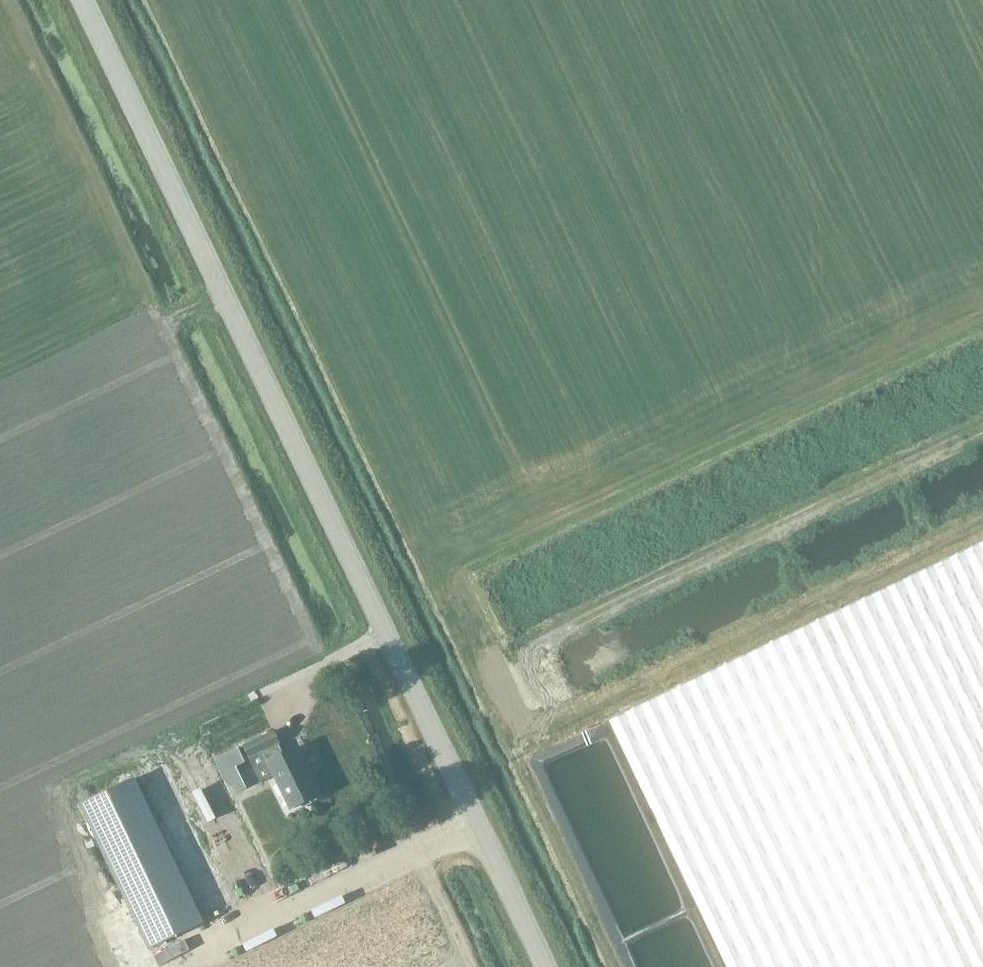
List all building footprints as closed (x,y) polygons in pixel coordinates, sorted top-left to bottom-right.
[(610,722),(728,966),(982,966),(982,544),(841,611),(610,722)] [(240,905),(253,932),(289,915),(276,888),(289,881),(281,862),(267,868),(196,720),(67,779),(79,804),(136,777),(204,922),(240,905)] [(268,761),(285,798),(290,808),(320,794),(297,747),(283,754),(277,743),(279,742),(274,731),(244,745),(249,757),(263,750),(268,761)] [(149,950),(204,922),(136,777),(79,804),(149,950)] [(83,911),(110,966),(131,966),(135,965),(104,901),(83,911)]
